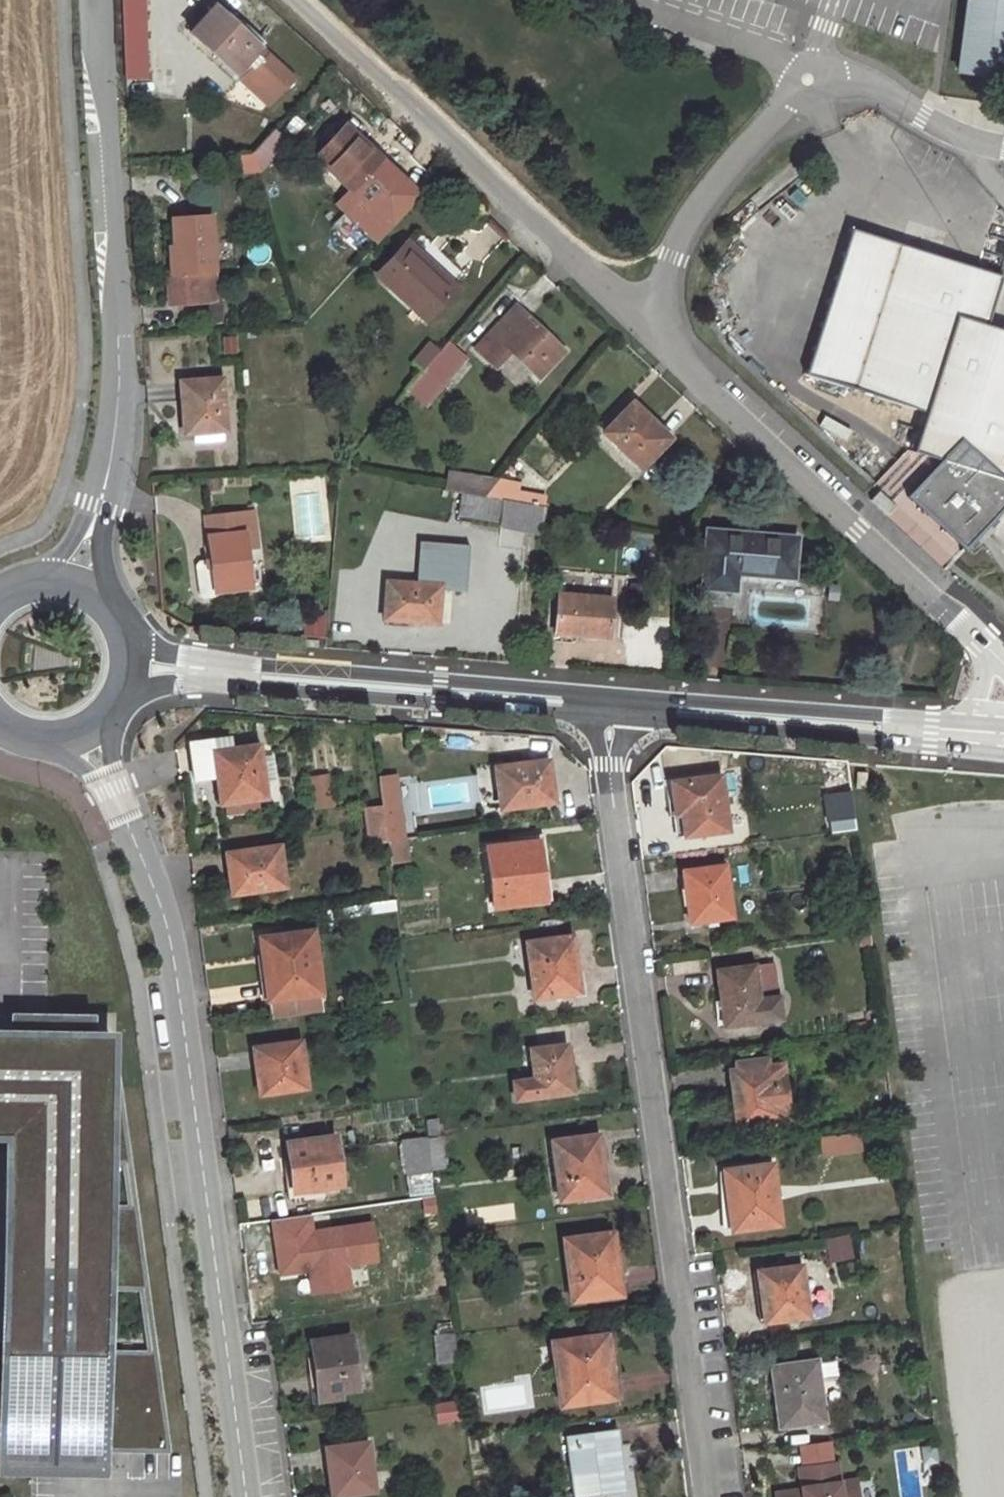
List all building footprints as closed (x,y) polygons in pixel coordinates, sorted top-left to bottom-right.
[(130,79),(152,78),(150,0),(128,0),(130,79)] [(969,79),(1003,84),(1003,0),(980,0),(969,79)] [(260,51),(223,17),(216,10),(204,22),(195,32),(192,35),(272,108),(296,84),(260,51)] [(229,11),(223,17),(260,51),(265,45),(229,11)] [(195,32),(204,22),(198,16),(189,26),(195,32)] [(375,208),(402,180),(357,139),(365,131),(353,120),(319,157),(375,208)] [(277,129),(255,153),(260,172),(263,171),(289,141),(277,129)] [(260,172),(255,153),(236,155),(238,172),(260,172)] [(218,271),(214,217),(175,219),(178,252),(171,252),(173,274),(167,274),(168,306),(202,304),(201,272),(218,271)] [(893,241),(844,225),(799,368),(847,384),(893,241)] [(893,241),(847,384),(920,407),(907,446),(1003,476),(1003,472),(1003,331),(975,321),(990,273),(893,241)] [(464,295),(414,250),(383,284),(431,329),(464,295)] [(520,312),(480,354),(499,372),(514,355),(542,380),(566,354),(520,312)] [(426,379),(442,361),(429,348),(411,368),(426,379)] [(426,379),(413,394),(429,408),(468,365),(452,350),(442,361),(426,379)] [(224,382),(184,384),(186,436),(227,434),(224,382)] [(672,442),(635,407),(607,438),(644,472),(672,442)] [(823,412),(815,423),(839,441),(847,430),(823,412)] [(487,498),(500,483),(451,475),(448,491),(463,494),(487,498)] [(231,490),(229,479),(218,480),(219,491),(231,490)] [(500,483),(487,498),(507,502),(520,504),(523,487),(500,483)] [(505,524),(507,502),(487,498),(463,494),(460,516),(505,524)] [(254,586),(249,548),(246,531),(259,529),(256,510),(208,514),(214,560),(202,561),(199,565),(203,594),(207,597),(218,596),(217,591),(254,586)] [(246,531),(249,548),(261,547),(259,529),(246,531)] [(801,541),(713,536),(710,594),(738,596),(739,578),(798,582),(801,541)] [(422,545),(420,586),(443,588),(442,593),(469,595),(472,548),(422,545)] [(420,586),(390,584),(387,621),(439,625),(442,593),(443,588),(420,586)] [(614,600),(563,596),(560,635),(612,639),(614,600)] [(190,773),(213,770),(209,744),(224,742),(223,731),(185,736),(190,773)] [(209,744),(213,770),(216,796),(261,789),(253,739),(224,742),(209,744)] [(549,763),(499,770),(504,808),(554,801),(557,817),(595,812),(592,794),(554,799),(549,763)] [(331,773),(309,775),(312,810),(334,808),(331,773)] [(736,825),(729,776),(672,784),(675,804),(682,803),(686,832),(736,825)] [(386,842),(403,839),(398,804),(381,807),(386,842)] [(386,842),(381,807),(363,809),(368,844),(386,842)] [(403,839),(386,842),(389,864),(406,862),(403,839)] [(539,839),(488,847),(496,907),(546,899),(539,839)] [(263,845),(223,850),(231,898),(270,893),(263,845)] [(727,870),(686,875),(693,925),(733,920),(727,870)] [(875,942),(873,924),(862,925),(864,944),(875,942)] [(317,993),(309,936),(265,941),(270,978),(262,979),(265,1001),(317,993)] [(572,938),(528,944),(535,998),(578,993),(572,938)] [(756,965),(718,970),(726,1023),(793,1014),(790,992),(760,996),(756,965)] [(17,1135),(12,1346),(0,1346),(0,1459),(86,1461),(87,1443),(110,1443),(173,1445),(160,1351),(112,1350),(114,1282),(152,1283),(142,1205),(115,1204),(117,1156),(135,1156),(125,1074),(118,1073),(119,1032),(0,1029),(0,1135),(17,1135)] [(297,1043),(252,1049),(258,1093),(303,1087),(297,1043)] [(566,1046),(531,1052),(538,1098),(572,1093),(566,1046)] [(800,1061),(732,1071),(740,1126),(809,1116),(800,1061)] [(427,1138),(440,1137),(437,1118),(424,1119),(427,1138)] [(818,1138),(821,1157),(863,1152),(860,1132),(818,1138)] [(12,1346),(17,1135),(0,1135),(0,1346),(12,1346)] [(334,1137),(285,1144),(292,1193),(340,1185),(334,1137)] [(440,1137),(427,1138),(431,1168),(444,1167),(440,1137)] [(598,1137),(552,1142),(560,1201),(605,1195),(598,1137)] [(431,1168),(427,1138),(404,1142),(409,1175),(432,1172),(431,1168)] [(773,1163),(727,1170),(735,1228),(781,1221),(773,1163)] [(304,1216),(268,1221),(275,1275),(304,1271),(308,1295),(344,1290),(340,1265),(372,1261),(367,1225),(306,1233),(304,1216)] [(611,1234),(564,1241),(573,1299),(620,1292),(611,1234)] [(827,1262),(854,1258),(851,1234),(824,1237),(827,1262)] [(801,1260),(759,1267),(767,1317),(808,1311),(801,1260)] [(439,1365),(458,1362),(455,1337),(436,1340),(439,1365)] [(604,1337),(556,1343),(564,1403),(613,1396),(604,1337)] [(348,1338),(312,1343),(319,1393),(355,1388),(348,1338)] [(815,1354),(773,1360),(780,1419),(823,1414),(815,1354)] [(456,1399),(433,1402),(436,1424),(459,1421),(456,1399)] [(569,1439),(577,1496),(585,1496),(627,1491),(618,1432),(569,1439)] [(87,1443),(86,1461),(110,1461),(110,1443),(87,1443)] [(365,1443),(327,1449),(335,1496),(372,1490),(365,1443)] [(934,1445),(894,1449),(899,1496),(923,1496),(921,1485),(937,1483),(934,1445)] [(778,1492),(779,1496),(861,1496),(859,1478),(842,1481),(839,1462),(802,1467),(805,1489),(778,1492)]
